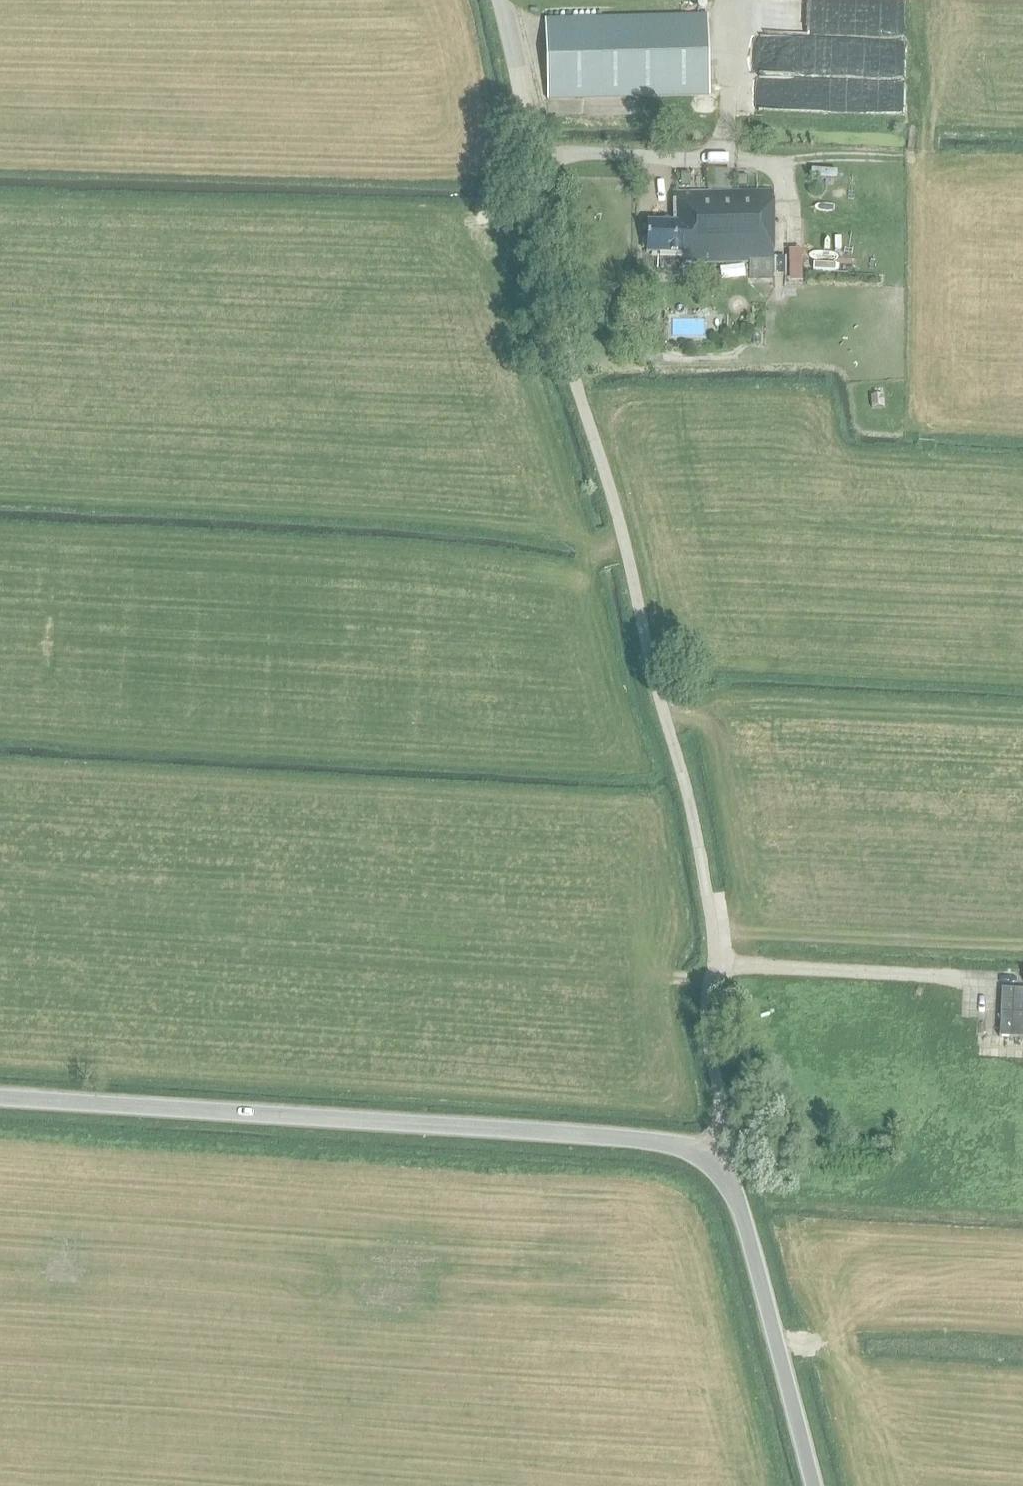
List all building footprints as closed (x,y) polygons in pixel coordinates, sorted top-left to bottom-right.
[(907,36),(907,0),(860,0),(859,35),(907,36)] [(708,91),(705,11),(544,17),(547,97),(708,91)] [(681,185),(690,185),(690,173),(681,173),(681,185)] [(746,185),(747,175),(739,175),(738,185),(746,185)] [(682,250),(682,261),(749,262),(749,278),(772,278),(772,262),(772,190),(672,189),(671,219),(644,219),(644,250),(682,250)]
